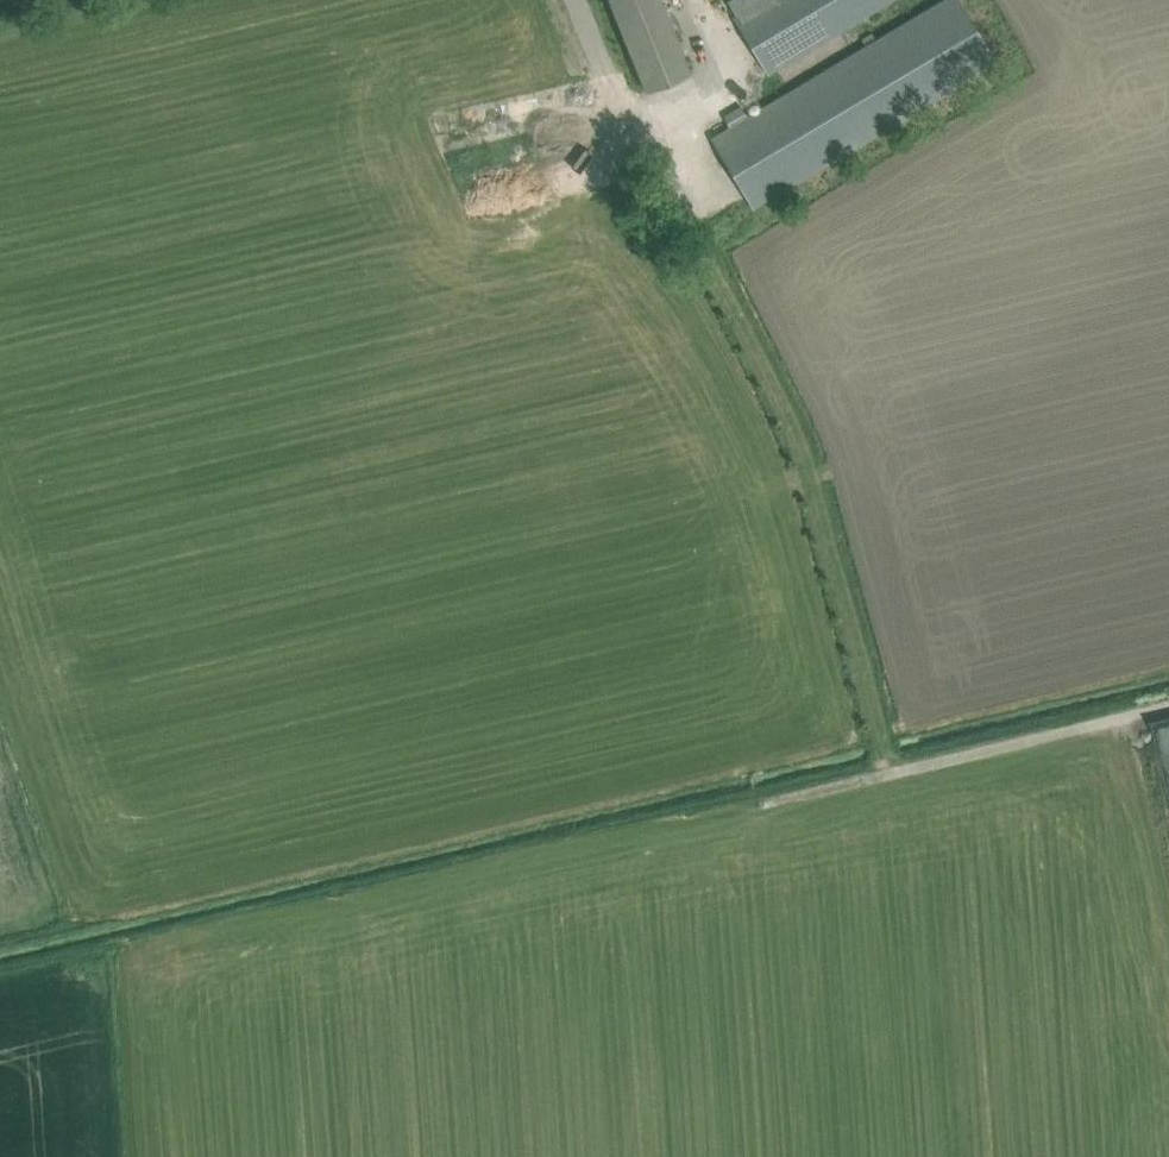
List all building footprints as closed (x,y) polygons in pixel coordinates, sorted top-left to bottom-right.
[(647,90),(691,72),(662,0),(610,0),(647,90)] [(754,207),(997,63),(959,0),(944,0),(713,138),(754,207)] [(735,19),(767,73),(888,0),(766,0),(735,19)] [(1150,720),(1157,752),(1168,749),(1168,716),(1150,720)]
